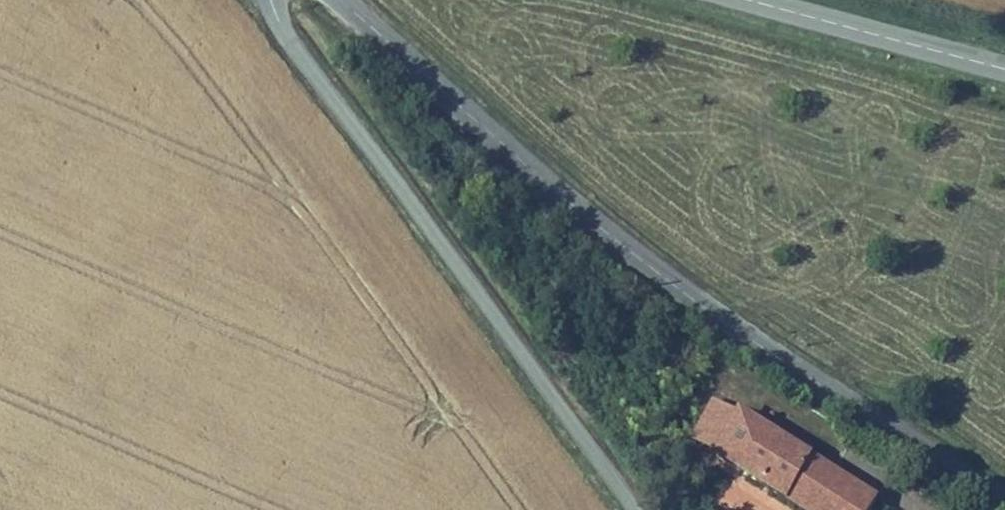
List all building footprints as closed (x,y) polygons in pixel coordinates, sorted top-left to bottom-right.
[(678,455),(703,418),(679,403),(654,438),(678,455)] [(678,455),(724,486),(758,509),(777,509),(797,480),(703,418),(678,455)] [(797,480),(777,509),(833,509),(835,507),(797,480)]
